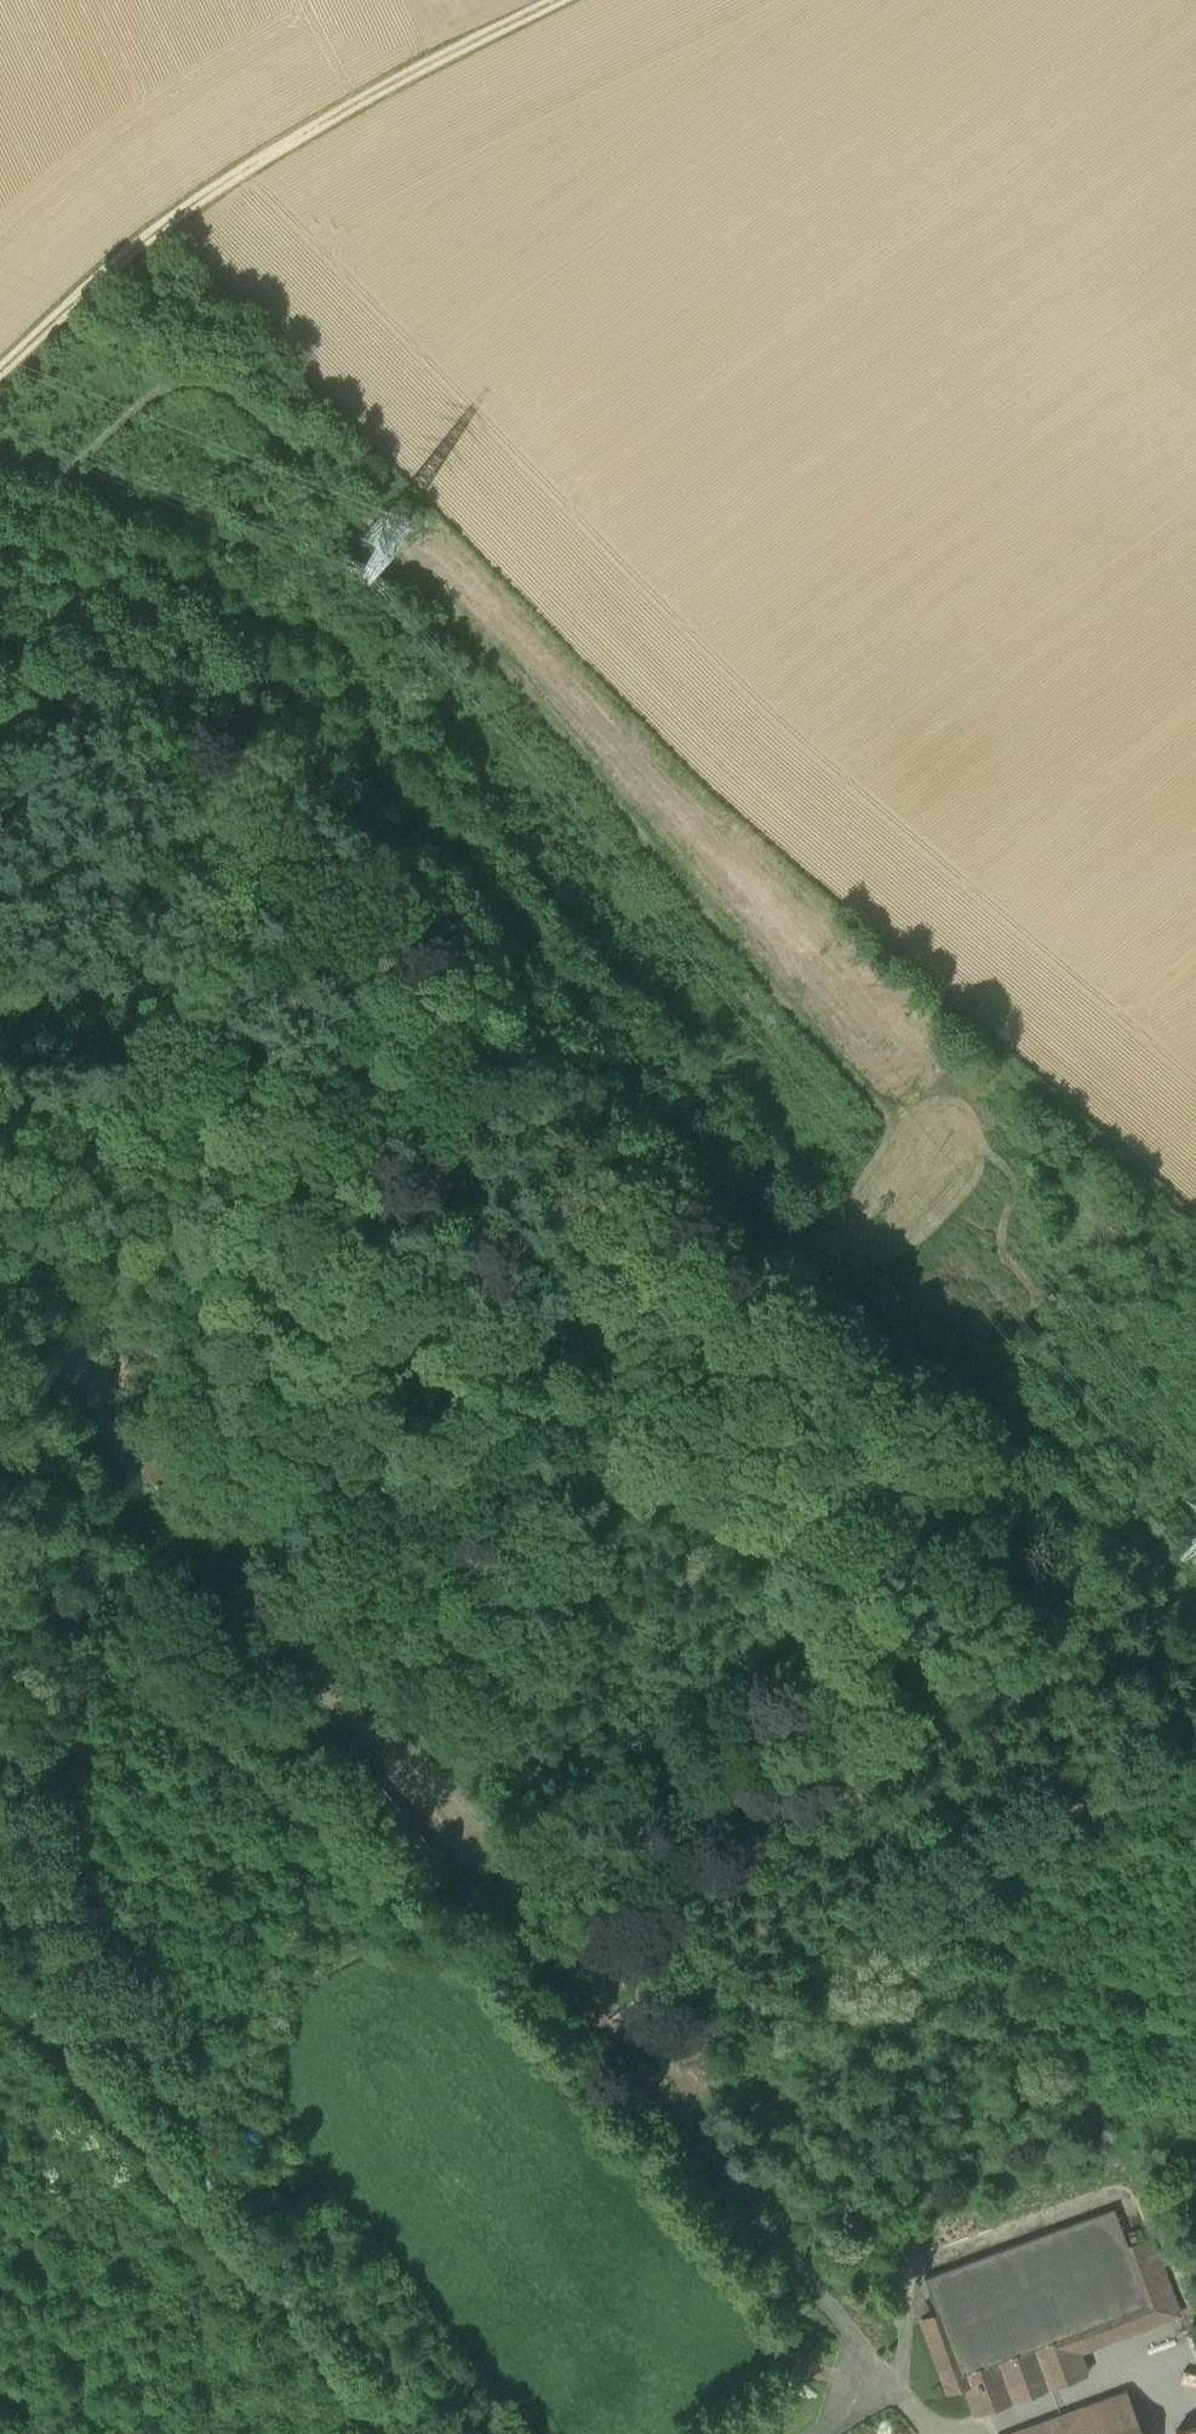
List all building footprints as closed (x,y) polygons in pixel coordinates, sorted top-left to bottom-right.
[(948,2394),(964,2389),(956,2369),(1148,2299),(1115,2208),(924,2278),(937,2313),(919,2320),(948,2394)] [(1127,2391),(1007,2433),(1143,2433),(1127,2391)] [(1175,2433),(1195,2433),(1195,2424),(1175,2433)]
